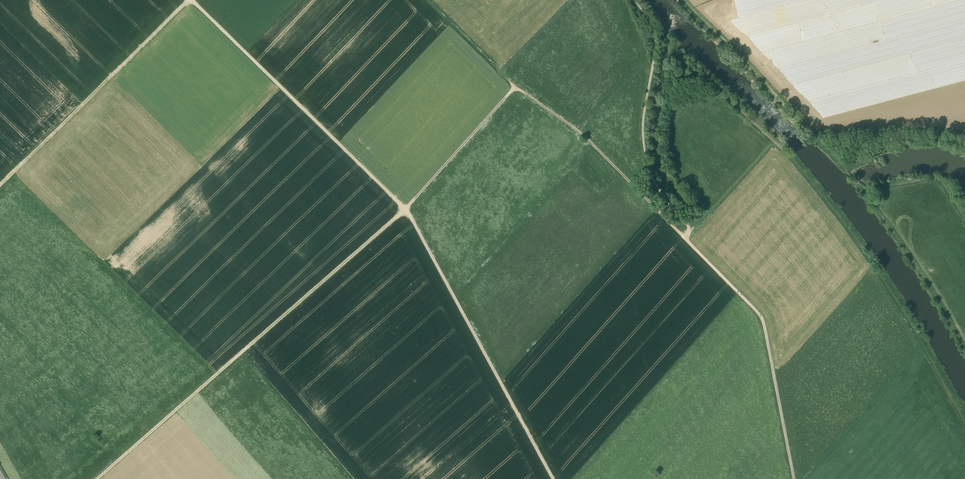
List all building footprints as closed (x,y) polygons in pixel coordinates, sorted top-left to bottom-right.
[(740,35),(752,32),(749,19),(747,20),(746,15),(736,18),(740,35)] [(759,39),(756,40),(766,69),(775,66),(776,53),(776,54),(776,50),(776,49),(776,45),(775,42),(773,42),(773,46),(764,49),(762,40),(759,39)] [(801,90),(804,100),(812,97),(810,91),(809,91),(808,89),(805,90),(804,88),(801,90)]
